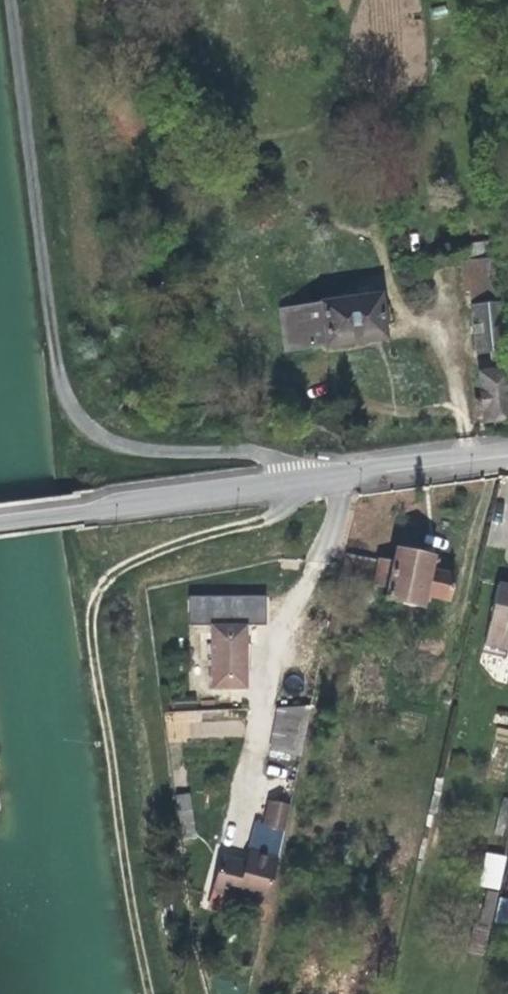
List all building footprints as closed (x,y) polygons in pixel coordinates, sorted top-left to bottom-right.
[(507,418),(507,382),(499,305),(497,305),(492,257),(463,260),(466,291),(471,290),(478,353),(491,350),(493,372),(479,373),(482,399),(484,415),(485,421),(507,418)] [(382,328),(378,297),(281,310),(286,350),(351,342),(350,332),(368,329),(382,328)] [(394,565),(344,554),(341,569),(350,570),(376,576),(373,583),(388,586),(386,600),(420,607),(421,601),(428,602),(429,596),(447,600),(452,575),(441,573),(428,570),(431,558),(412,554),(396,550),(394,565)] [(443,560),(431,558),(428,570),(441,573),(443,560)] [(498,583),(484,644),(507,650),(507,649),(507,585),(498,583)] [(246,654),(246,626),(211,625),(211,688),(246,688),(246,654)] [(301,757),(311,708),(277,708),(270,750),(301,757)] [(244,709),(168,711),(168,739),(245,737),(244,709)] [(187,794),(175,796),(181,841),(193,839),(187,794)] [(262,825),(284,830),(290,805),(267,803),(262,825)] [(499,889),(507,855),(486,850),(479,885),(499,889)] [(265,903),(278,858),(249,851),(246,863),(244,871),(219,864),(212,890),(265,903)] [(221,856),(219,864),(244,871),(246,863),(233,859),(221,856)] [(469,952),(482,955),(491,920),(507,925),(507,897),(485,891),(469,952)]
